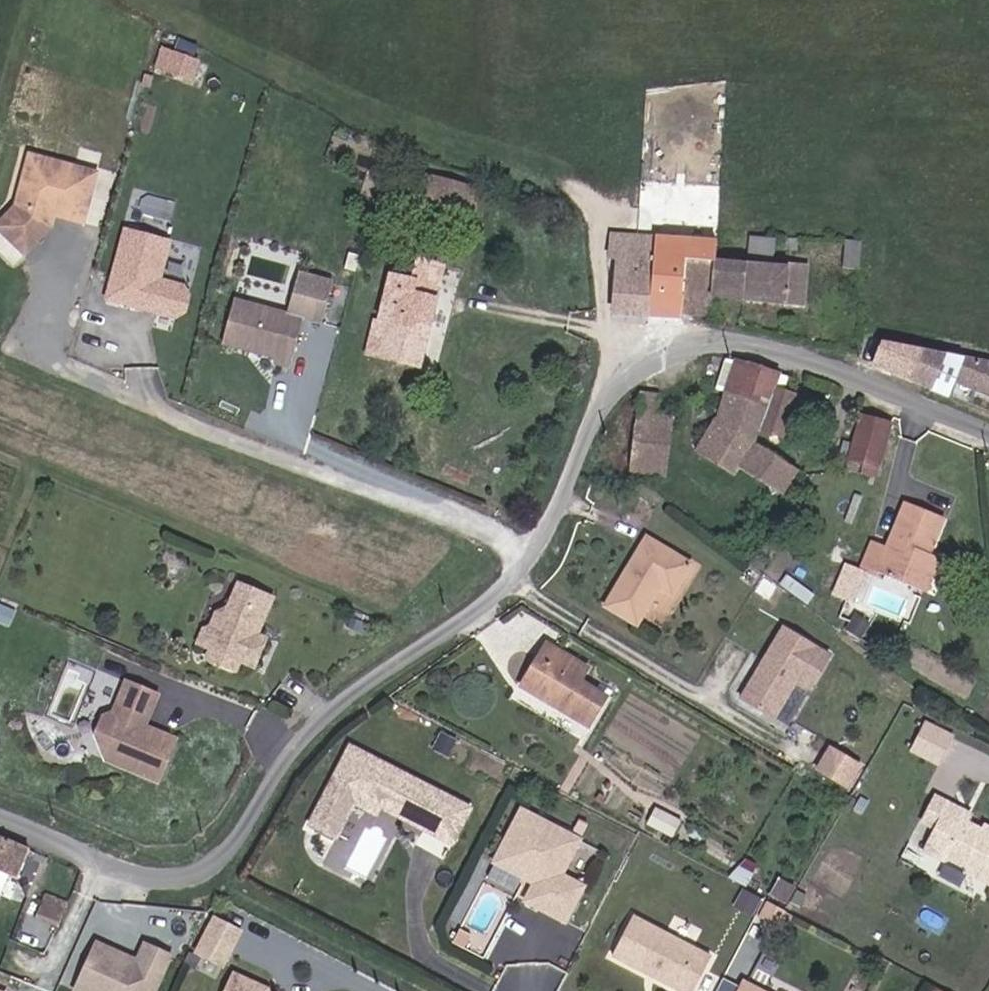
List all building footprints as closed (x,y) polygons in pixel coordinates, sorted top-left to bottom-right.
[(161,46),(157,70),(198,77),(202,53),(161,46)] [(92,175),(25,155),(10,206),(0,216),(0,236),(18,254),(35,236),(39,225),(45,227),(49,216),(77,225),(92,175)] [(431,200),(449,205),(458,169),(439,164),(431,200)] [(180,300),(175,291),(152,283),(163,246),(119,233),(99,301),(136,312),(137,307),(144,310),(148,317),(167,321),(175,316),(180,300)] [(777,237),(752,235),(751,256),(775,258),(777,237)] [(701,238),(619,237),(620,263),(632,263),(630,290),(619,291),(622,316),(710,321),(711,301),(714,259),(721,260),(721,242),(701,238)] [(838,277),(856,280),(862,250),(844,245),(838,277)] [(816,267),(721,260),(714,259),(711,301),(812,306),(816,267)] [(454,268),(427,261),(411,329),(394,324),(386,353),(435,370),(454,268)] [(279,373),(294,325),(226,305),(213,348),(239,356),(240,354),(246,356),(245,358),(265,364),(264,369),(279,373)] [(853,356),(851,368),(877,377),(890,341),(869,334),(861,358),(853,356)] [(893,382),(928,396),(934,381),(981,400),(988,380),(988,370),(905,354),(893,382)] [(785,375),(742,361),(734,393),(722,422),(702,453),(742,477),(747,468),(792,494),(803,474),(760,448),(766,433),(792,444),(806,399),(782,388),(785,375)] [(665,396),(645,392),(635,472),(672,479),(679,418),(663,416),(665,396)] [(900,426),(867,415),(852,460),(886,471),(900,426)] [(954,520),(912,502),(894,545),(881,540),(865,571),(887,581),(890,575),(934,594),(948,558),(938,553),(954,520)] [(699,562),(652,535),(608,606),(644,628),(650,621),(672,632),(699,562)] [(247,626),(261,588),(214,571),(205,596),(195,601),(189,614),(194,624),(184,648),(225,663),(229,653),(243,658),(254,628),(247,626)] [(835,652),(783,623),(739,699),(775,720),(797,683),(812,692),(835,652)] [(598,670),(553,642),(524,687),(598,730),(614,699),(591,682),(598,670)] [(154,777),(171,734),(135,721),(138,714),(142,712),(118,678),(87,693),(103,728),(89,734),(94,745),(118,753),(115,763),(154,777)] [(925,718),(912,752),(944,763),(957,730),(925,718)] [(868,766),(827,744),(812,771),(853,793),(868,766)] [(479,808),(356,746),(314,827),(344,844),(361,809),(386,822),(389,814),(460,848),(479,808)] [(944,801),(931,824),(944,831),(933,857),(952,867),(955,860),(980,871),(977,879),(988,884),(988,825),(944,801)] [(690,824),(665,810),(654,828),(681,841),(690,824)] [(587,845),(532,815),(493,884),(573,924),(590,891),(571,879),(587,845)] [(2,869),(24,882),(37,852),(18,843),(0,840),(0,875),(2,869)] [(763,911),(770,897),(758,891),(751,905),(763,911)] [(42,945),(50,920),(60,923),(68,901),(45,893),(37,916),(27,913),(19,937),(42,945)] [(754,935),(762,920),(745,912),(738,926),(754,935)] [(640,915),(620,958),(686,990),(700,990),(718,958),(640,915)] [(227,964),(242,928),(215,917),(199,952),(227,964)] [(95,939),(73,990),(160,990),(175,955),(142,941),(136,956),(95,939)] [(443,964),(449,950),(438,944),(431,958),(443,964)] [(233,970),(225,990),(271,990),(270,987),(233,970)] [(751,980),(745,990),(770,990),(751,980)]
